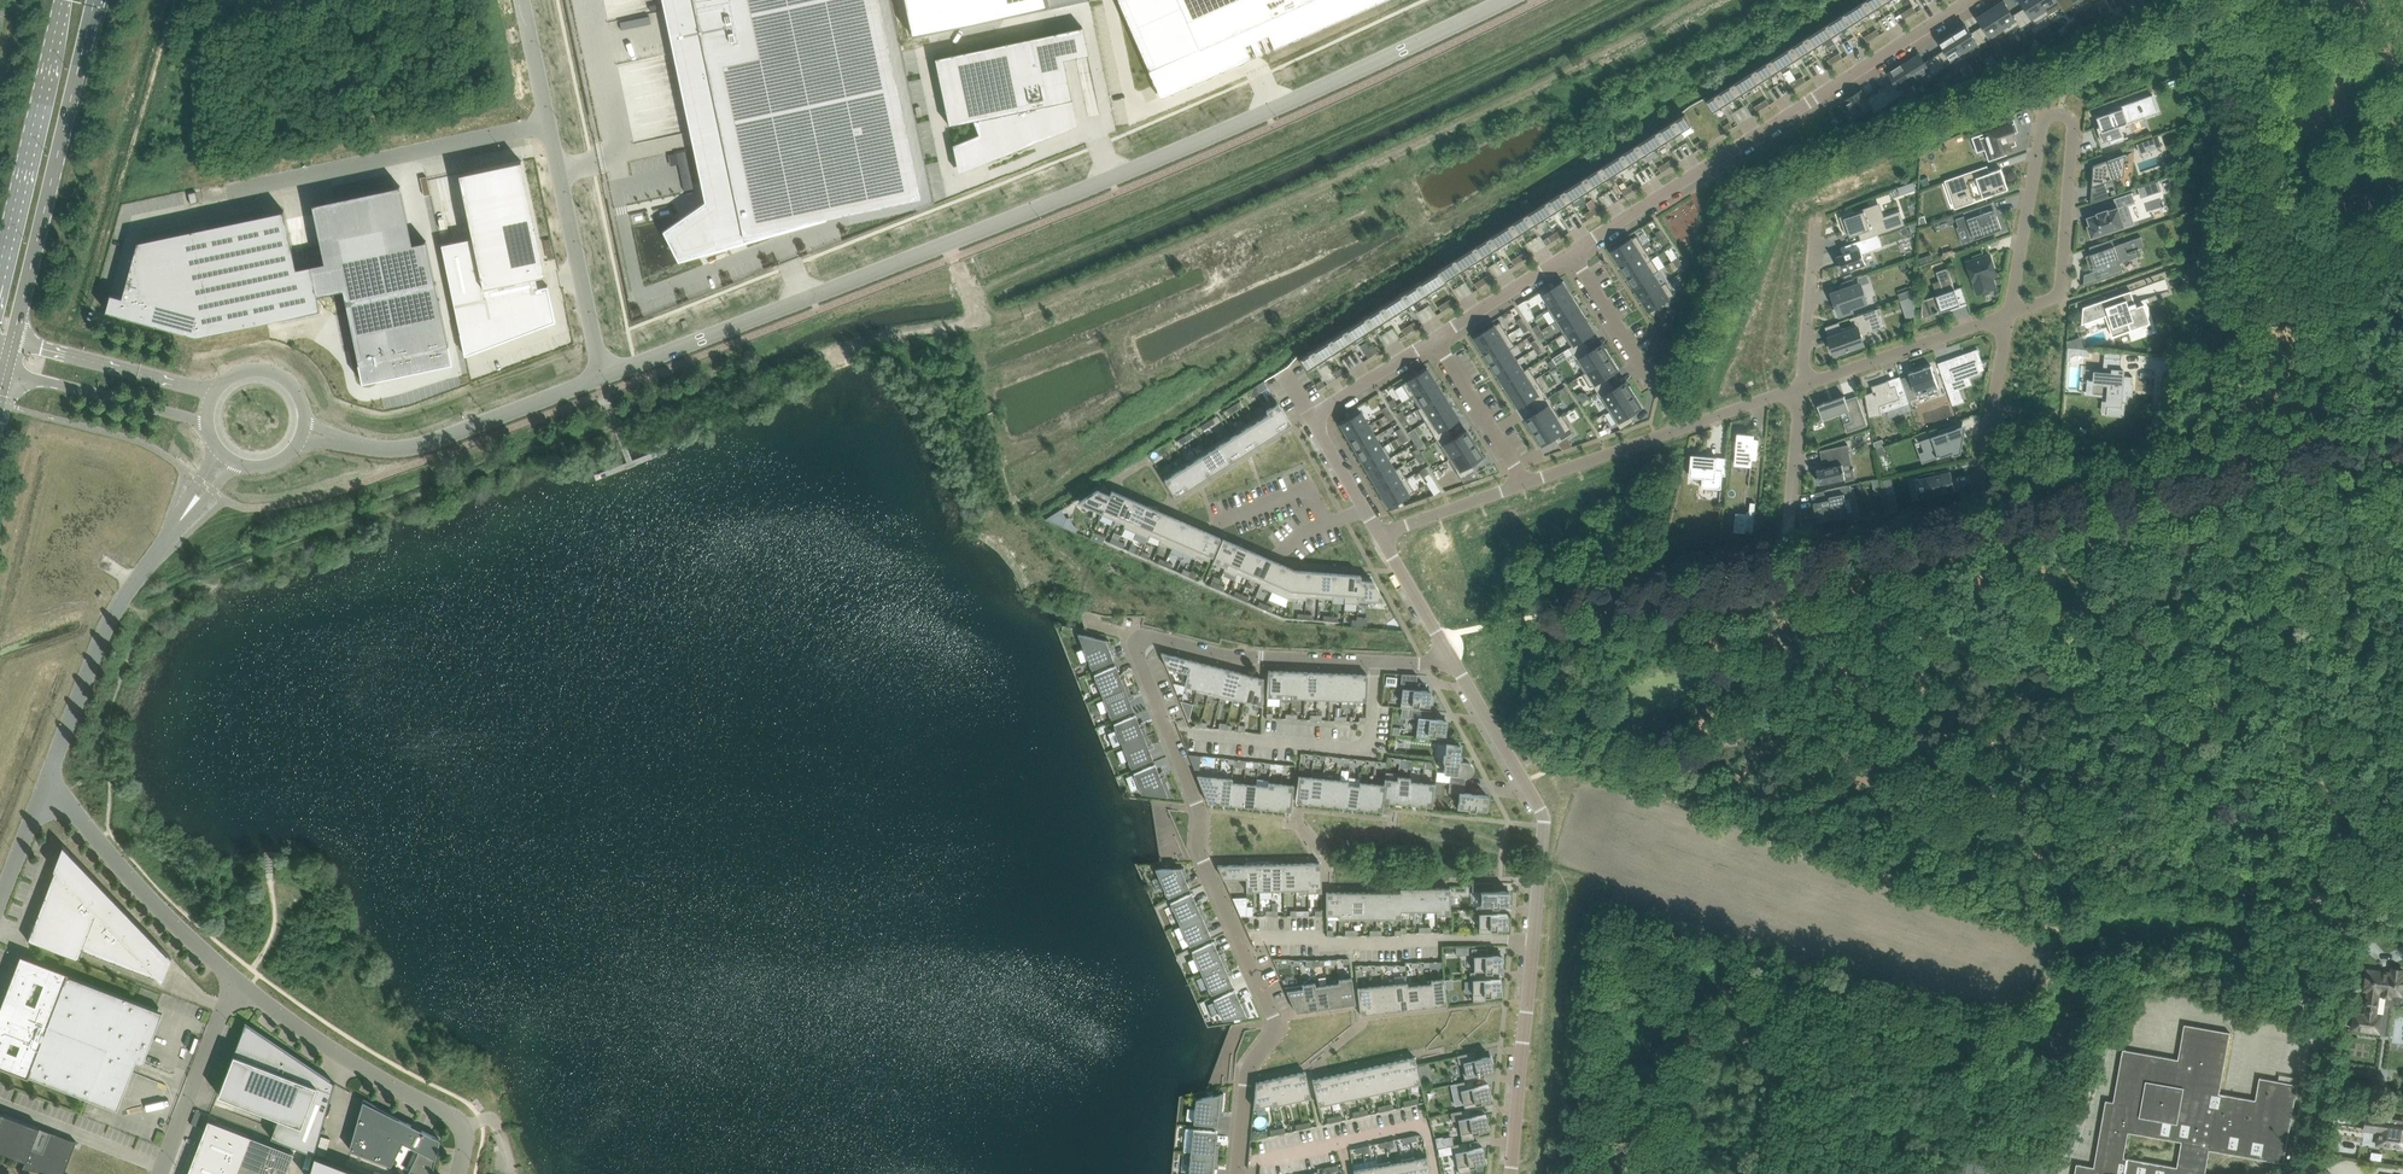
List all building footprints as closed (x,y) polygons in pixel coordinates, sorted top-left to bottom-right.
[(692,134),(703,186),(706,202),(697,208),(672,225),(670,228),(668,233),(669,237),(677,252),(680,255),(684,256),(688,256),(716,245),(743,235),(744,234),(826,217),(920,197),(879,0),(663,0),(692,134)] [(911,35),(1046,6),(1045,0),(904,0),(911,35)] [(1149,70),(1148,71),(1160,99),(1384,0),(1117,0),(1149,70)] [(1854,7),(1861,19),(1879,7),(1875,0),(1865,0),(1854,7)] [(2004,0),(1991,9),(2005,30),(2004,31),(2006,33),(2019,25),(2021,28),(2028,24),(2019,11),(2013,15),(2004,0)] [(2019,11),(2028,24),(2034,21),(2035,23),(2048,15),(2039,0),(2021,0),(2025,7),(2019,11)] [(2048,15),(2061,7),(2064,12),(2071,8),(2066,0),(2039,0),(2048,15)] [(1913,6),(1907,10),(1910,15),(1916,11),(1913,6)] [(1854,7),(1835,19),(1843,30),(1861,19),(1854,7)] [(1983,25),(1977,29),(1985,42),(2004,31),(2005,30),(1991,9),(1978,17),(1983,25)] [(1907,10),(1901,14),(1904,19),(1910,15),(1907,10)] [(1885,29),(1899,21),(1894,12),(1880,20),(1885,29)] [(1835,19),(1817,30),(1824,42),(1843,30),(1835,19)] [(2078,19),(2073,22),(2079,32),(2084,30),(2085,30),(2078,19)] [(1965,24),(1952,33),(1966,55),(1967,54),(1985,42),(1977,29),(1971,33),(1965,24)] [(949,125),(973,120),(976,119),(982,136),(955,146),(959,166),(984,156),(986,160),(984,161),(1035,141),(1035,140),(1033,141),(1031,137),(1076,120),(1071,99),(1063,59),(1088,54),(1083,27),(935,58),(949,125)] [(1876,29),(1870,33),(1873,38),(1879,34),(1876,29)] [(1817,30),(1799,42),(1806,53),(1824,42),(1817,30)] [(1870,33),(1864,37),(1867,42),(1873,38),(1870,33)] [(1945,50),(1939,53),(1947,67),(1953,63),(1955,65),(1968,57),(1967,54),(1966,55),(1952,33),(1939,41),(1945,50)] [(1799,42),(1780,53),(1788,65),(1806,53),(1799,42)] [(1840,52),(1834,56),(1837,61),(1843,57),(1840,52)] [(1780,53),(1762,65),(1769,77),(1788,65),(1780,53)] [(1919,54),(1904,63),(1914,79),(1915,82),(1930,72),(1932,76),(1947,67),(1939,53),(1925,62),(1919,54)] [(1834,56),(1827,60),(1831,65),(1837,61),(1834,56)] [(1894,81),(1881,90),(1889,103),(1904,94),(1900,88),(1914,79),(1904,63),(1901,65),(1901,64),(1892,70),(1892,71),(1889,73),(1894,81)] [(1762,65),(1744,77),(1751,88),(1769,77),(1762,65)] [(1790,69),(1784,73),(1790,84),(1791,83),(1797,79),(1790,69)] [(1803,76),(1797,79),(1800,84),(1806,81),(1803,76)] [(1744,77),(1725,88),(1732,100),(1751,88),(1744,77)] [(1797,79),(1791,83),(1794,88),(1800,84),(1797,79)] [(1725,88),(1706,100),(1714,112),(1732,100),(1725,88)] [(1862,90),(1846,100),(1848,103),(1847,103),(1853,113),(1854,112),(1856,116),(1871,106),(1875,112),(1889,103),(1881,90),(1867,98),(1862,90)] [(1766,99),(1760,103),(1763,108),(1769,104),(1766,99)] [(2118,109),(2097,117),(2100,124),(2100,126),(2097,127),(2103,143),(2110,140),(2111,143),(2111,144),(2125,139),(2125,138),(2120,125),(2145,116),(2140,100),(2139,99),(2117,107),(2118,109)] [(1760,103),(1754,107),(1757,112),(1763,108),(1760,103)] [(1685,114),(1667,126),(1674,137),(1692,125),(1685,114)] [(1839,122),(1834,117),(1829,122),(1834,127),(1839,122)] [(1729,122),(1723,126),(1727,131),(1733,127),(1729,122)] [(1990,134),(1981,138),(1985,150),(1989,161),(2007,155),(2006,151),(2011,149),(2010,147),(2009,145),(2014,144),(2013,139),(2014,138),(2017,137),(2015,132),(2018,131),(2015,122),(1989,131),(1990,134)] [(1667,126),(1648,137),(1655,149),(1674,137),(1667,126)] [(2137,142),(2140,152),(2164,145),(2161,135),(2137,142)] [(1648,137),(1630,149),(1637,160),(1655,149),(1648,137)] [(1701,140),(1695,144),(1698,149),(1704,145),(1701,140)] [(1630,149),(1611,161),(1618,172),(1637,160),(1630,149)] [(2093,180),(2092,186),(2104,182),(2124,175),(2125,160),(2124,156),(2126,155),(2126,154),(2094,165),(2094,166),(2096,171),(2093,172),(2093,180)] [(1670,160),(1664,163),(1668,168),(1674,164),(1670,160)] [(546,274),(522,161),(459,174),(473,238),(442,244),(465,355),(520,334),(555,321),(548,285),(538,287),(535,276),(546,274)] [(1611,161),(1593,172),(1600,184),(1618,172),(1611,161)] [(1664,163),(1658,167),(1661,172),(1668,168),(1664,163)] [(1988,165),(1951,178),(1951,179),(1957,197),(1960,196),(1961,197),(1968,195),(1968,193),(1970,193),(1973,201),(1986,196),(1986,195),(1990,194),(1991,195),(2009,189),(2001,168),(1990,172),(1989,168),(1988,165)] [(685,179),(687,186),(693,185),(690,168),(683,169),(685,179)] [(1593,172),(1575,184),(1582,195),(1600,184),(1593,172)] [(1928,177),(1920,179),(1923,186),(1930,184),(1928,177)] [(1914,182),(1907,184),(1910,191),(1916,189),(1914,182)] [(1634,183),(1628,187),(1631,192),(1637,188),(1634,183)] [(1575,184),(1556,195),(1563,207),(1582,195),(1575,184)] [(325,262),(311,265),(317,295),(343,289),(359,363),(358,363),(362,382),(453,363),(449,344),(448,344),(426,240),(412,243),(400,185),(312,204),(325,262)] [(1628,187),(1622,190),(1625,195),(1631,192),(1628,187)] [(2093,194),(2093,202),(2109,196),(2107,190),(2093,194)] [(189,193),(191,204),(199,202),(196,191),(189,193)] [(2098,214),(2088,218),(2091,225),(2089,226),(2092,237),(2096,235),(2096,237),(2105,234),(2105,233),(2124,227),(2120,215),(2127,213),(2125,207),(2136,204),(2133,193),(2114,199),(2117,209),(2108,211),(2108,210),(2098,213),(2098,214)] [(1556,195),(1538,207),(1545,218),(1563,207),(1556,195)] [(1597,206),(1591,210),(1594,215),(1600,211),(1597,206)] [(1864,208),(1840,217),(1846,234),(1849,233),(1860,229),(1861,233),(1863,238),(1861,238),(1861,240),(1905,224),(1905,223),(1903,224),(1897,227),(1893,216),(1883,220),(1882,217),(1878,206),(1864,211),(1864,208)] [(1538,207),(1519,219),(1527,230),(1545,218),(1538,207)] [(1965,215),(1956,219),(1959,227),(1960,228),(1965,226),(1970,239),(1972,238),(1973,238),(1975,238),(1981,235),(2001,228),(1996,215),(1996,216),(1994,210),(1994,209),(1981,214),(1979,207),(1964,212),(1965,215)] [(111,293),(106,310),(197,335),(267,320),(320,309),(317,295),(311,265),(296,268),(284,210),(138,241),(122,297),(111,293)] [(1591,210),(1585,214),(1588,219),(1594,215),(1591,210)] [(1519,219),(1501,230),(1508,242),(1527,230),(1519,219)] [(1917,221),(1909,224),(1911,232),(1917,230),(1917,221)] [(1560,229),(1554,233),(1557,238),(1564,234),(1560,229)] [(1501,230),(1483,242),(1490,253),(1508,242),(1501,230)] [(1661,230),(1655,233),(1659,239),(1664,236),(1661,230)] [(1554,233),(1548,237),(1551,242),(1557,238),(1554,233)] [(1613,250),(1612,251),(1616,259),(1620,264),(1645,248),(1637,235),(1622,245),(1618,247),(1618,246),(1612,249),(1613,250)] [(1664,236),(1659,239),(1663,245),(1668,242),(1664,236)] [(1843,254),(1837,256),(1842,272),(1866,263),(1863,253),(1871,250),(1866,238),(1841,247),(1843,254)] [(2085,274),(2084,286),(2119,273),(2118,271),(2122,270),(2123,272),(2124,272),(2123,269),(2120,262),(2138,256),(2136,251),(2140,250),(2139,248),(2133,250),(2130,240),(2115,246),(2092,254),(2086,256),(2091,269),(2093,268),(2094,271),(2091,272),(2085,274)] [(1483,242),(1464,253),(1472,265),(1490,253),(1483,242)] [(1672,247),(1665,251),(1670,258),(1672,261),(1678,257),(1676,254),(1672,247)] [(1645,248),(1620,264),(1627,275),(1652,259),(1645,248)] [(1524,252),(1518,256),(1521,261),(1527,257),(1524,252)] [(1464,253),(1446,265),(1453,276),(1472,265),(1464,253)] [(1975,259),(1967,262),(1978,293),(1996,287),(1992,277),(1997,275),(1990,254),(1981,257),(1982,259),(1976,262),(1975,259)] [(1518,256),(1511,260),(1515,265),(1521,261),(1518,256)] [(1678,258),(1673,261),(1677,267),(1682,264),(1678,258)] [(1652,259),(1627,275),(1634,286),(1654,273),(1659,270),(1652,259)] [(1446,265),(1428,277),(1435,288),(1453,276),(1446,265)] [(1922,300),(1922,318),(1947,310),(1947,309),(1961,305),(1955,289),(1948,268),(1936,272),(1939,279),(1944,293),(1937,295),(1922,300)] [(1654,273),(1634,286),(1641,298),(1662,285),(1654,273)] [(1487,276),(1481,279),(1484,284),(1490,280),(1487,276)] [(1428,277),(1409,288),(1417,300),(1435,288),(1428,277)] [(1842,290),(1833,294),(1836,303),(1835,304),(1837,307),(1838,307),(1840,314),(1852,310),(1852,309),(1851,309),(1850,305),(1850,304),(1855,303),(1856,305),(1867,301),(1864,294),(1861,285),(1861,284),(1858,278),(1858,277),(1842,283),(1842,284),(1844,290),(1842,291),(1842,290)] [(1481,279),(1475,283),(1478,288),(1484,284),(1481,279)] [(1557,286),(1543,295),(1551,307),(1572,294),(1564,282),(1562,283),(1561,282),(1556,285),(1557,286)] [(1662,285),(1641,298),(1649,311),(1656,307),(1656,308),(1663,304),(1662,303),(1675,295),(1666,282),(1662,285)] [(1409,288),(1391,300),(1398,311),(1417,300),(1409,288)] [(1911,289),(1898,294),(1901,300),(1914,296),(1911,289)] [(2083,307),(2082,324),(2085,323),(2084,322),(2103,316),(2103,317),(2106,316),(2111,332),(2112,332),(2114,335),(2122,332),(2123,333),(2125,332),(2125,331),(2132,329),(2130,325),(2133,324),(2132,323),(2147,318),(2145,312),(2147,311),(2144,304),(2138,306),(2137,306),(2136,303),(2137,302),(2136,302),(2135,302),(2131,290),(2083,307)] [(1551,307),(1548,308),(1549,309),(1556,321),(1579,307),(1572,294),(1551,307)] [(1914,296),(1901,300),(1904,309),(1915,305),(1915,295),(1914,296)] [(1450,299),(1444,303),(1447,307),(1453,304),(1450,299)] [(1391,300),(1373,311),(1380,323),(1398,311),(1391,300)] [(1525,300),(1518,305),(1523,313),(1529,322),(1536,317),(1530,308),(1525,300)] [(1444,303),(1438,306),(1441,311),(1447,307),(1444,303)] [(1579,307),(1556,321),(1564,333),(1587,319),(1579,307)] [(1831,336),(1829,337),(1831,343),(1829,344),(1830,345),(1832,344),(1835,354),(1865,344),(1861,334),(1884,326),(1880,315),(1878,309),(1881,308),(1880,307),(1878,308),(1853,317),(1850,318),(1850,319),(1853,318),(1855,324),(1853,325),(1845,328),(1841,329),(1840,329),(1840,330),(1841,330),(1842,333),(1831,336)] [(1373,311),(1354,323),(1362,334),(1380,323),(1373,311)] [(1665,321),(1659,325),(1664,334),(1672,329),(1673,323),(1676,313),(1668,311),(1665,321)] [(1522,317),(1517,320),(1521,327),(1526,323),(1522,317)] [(1587,319),(1564,333),(1572,346),(1570,347),(1574,354),(1587,345),(1583,339),(1595,331),(1587,319)] [(1414,322),(1408,326),(1411,331),(1417,327),(1414,322)] [(1476,337),(1475,338),(1483,350),(1508,334),(1500,322),(1482,333),(1481,332),(1476,336),(1476,337)] [(1354,323),(1336,335),(1343,346),(1362,334),(1354,323)] [(1526,323),(1521,327),(1525,333),(1530,329),(1526,323)] [(1538,324),(1533,328),(1537,334),(1542,330),(1538,324)] [(1408,326),(1401,330),(1405,335),(1411,331),(1408,326)] [(1542,330),(1537,334),(1541,340),(1546,337),(1542,330)] [(1508,334),(1483,350),(1490,362),(1511,348),(1511,349),(1516,346),(1508,334)] [(1336,335),(1318,346),(1325,358),(1343,346),(1336,335)] [(2068,340),(2067,347),(2068,347),(2082,348),(2078,338),(2078,337),(2068,340)] [(1536,339),(1531,342),(1535,349),(1540,345),(1536,339)] [(1587,345),(1574,354),(1585,372),(1586,373),(1611,357),(1603,344),(1591,352),(1587,345)] [(1377,345),(1371,349),(1374,354),(1380,350),(1377,345)] [(1540,345),(1535,349),(1538,355),(1544,351),(1540,345)] [(1318,346),(1299,358),(1306,370),(1325,358),(1318,346)] [(2068,347),(2067,360),(2071,360),(2071,354),(2090,356),(2090,348),(2085,348),(2082,348),(2068,347)] [(1511,348),(1490,362),(1497,373),(1518,359),(1511,349),(1511,348)] [(1371,349),(1365,353),(1368,358),(1374,354),(1371,349)] [(1951,370),(1942,373),(1953,405),(1964,401),(1959,388),(1957,381),(1969,376),(1981,372),(1978,364),(1982,362),(1978,349),(1963,354),(1964,357),(1959,359),(1958,356),(1947,360),(1951,370)] [(1561,353),(1552,358),(1553,359),(1556,365),(1565,359),(1561,353)] [(1585,372),(1583,374),(1591,387),(1593,385),(1597,392),(1611,383),(1607,377),(1619,369),(1611,357),(1586,373),(1585,372)] [(2093,386),(2093,390),(2094,390),(2094,393),(2098,394),(2103,395),(2103,394),(2108,395),(2111,395),(2111,398),(2110,404),(2108,404),(2107,410),(2107,412),(2107,415),(2108,413),(2122,415),(2123,410),(2124,410),(2124,407),(2123,407),(2124,403),(2126,403),(2128,403),(2129,396),(2129,389),(2132,389),(2132,386),(2132,383),(2133,376),(2132,376),(2128,376),(2123,375),(2123,373),(2124,373),(2124,370),(2123,370),(2121,370),(2122,359),(2104,357),(2103,372),(2095,372),(2095,373),(2096,373),(2095,375),(2095,380),(2095,382),(2095,383),(2094,386),(2093,386)] [(1518,359),(1497,373),(1504,384),(1525,370),(1524,370),(1518,359)] [(1553,359),(1548,363),(1552,369),(1557,366),(1556,365),(1553,359)] [(1911,380),(1903,383),(1906,393),(1909,401),(1919,398),(1918,394),(1925,392),(1929,391),(1928,391),(1939,387),(1931,365),(1909,373),(1910,375),(1911,380)] [(1525,370),(1504,384),(1511,395),(1536,378),(1529,367),(1524,370),(1525,370)] [(1341,368),(1334,372),(1338,377),(1344,373),(1341,368)] [(1420,372),(1401,384),(1410,397),(1412,396),(1412,395),(1435,381),(1427,368),(1425,369),(1425,368),(1419,371),(1420,372)] [(1536,378),(1511,395),(1519,407),(1531,399),(1535,406),(1548,397),(1536,378)] [(1322,380),(1316,384),(1319,389),(1325,385),(1322,380)] [(1873,391),(1865,394),(1869,417),(1881,415),(1881,413),(1910,403),(1909,401),(1906,393),(1899,396),(1896,385),(1891,387),(1889,380),(1872,386),(1873,391)] [(1435,381),(1412,395),(1412,396),(1419,407),(1420,408),(1443,393),(1435,381)] [(1611,383),(1597,392),(1609,410),(1635,394),(1627,381),(1615,389),(1611,383)] [(1257,386),(1253,388),(1257,395),(1261,392),(1257,386)] [(1565,387),(1559,391),(1563,397),(1569,393),(1565,387)] [(1253,388),(1249,391),(1252,397),(1257,395),(1253,388)] [(1419,407),(1417,409),(1425,421),(1451,405),(1443,393),(1420,408),(1419,407)] [(1635,394),(1609,410),(1621,429),(1635,421),(1631,415),(1643,407),(1635,394)] [(1823,403),(1818,405),(1823,420),(1841,414),(1844,423),(1847,432),(1868,425),(1857,395),(1851,398),(1846,399),(1845,395),(1827,402),(1826,402),(1825,401),(1823,402),(1823,403)] [(1539,412),(1527,419),(1535,432),(1560,416),(1560,415),(1548,397),(1535,406),(1539,412)] [(1393,398),(1388,402),(1392,408),(1397,405),(1393,398)] [(1239,401),(1233,405),(1235,410),(1242,406),(1239,401)] [(1278,402),(1266,410),(1266,411),(1268,413),(1279,430),(1291,423),(1278,402)] [(1233,405),(1226,409),(1229,414),(1235,410),(1233,405)] [(1451,405),(1425,421),(1431,431),(1437,440),(1450,432),(1446,426),(1459,418),(1451,405)] [(1387,406),(1382,409),(1385,415),(1391,412),(1387,406)] [(1266,411),(1256,417),(1257,420),(1268,436),(1268,437),(1279,430),(1268,413),(1266,411)] [(1401,411),(1396,414),(1400,420),(1405,417),(1401,411)] [(1341,423),(1340,424),(1347,437),(1369,425),(1361,412),(1347,420),(1346,419),(1341,422),(1341,423)] [(1391,412),(1385,415),(1389,421),(1394,418),(1391,412)] [(1560,416),(1535,432),(1543,445),(1555,437),(1559,443),(1567,438),(1575,433),(1562,414),(1560,415),(1560,416)] [(1256,417),(1245,424),(1246,427),(1257,443),(1257,444),(1268,437),(1268,436),(1257,420),(1256,417)] [(1405,417),(1400,420),(1404,426),(1409,423),(1405,417)] [(1213,418),(1207,422),(1209,426),(1216,422),(1213,418)] [(1207,422),(1200,426),(1203,430),(1209,426),(1207,422)] [(1245,424),(1233,432),(1235,434),(1233,435),(1244,452),(1257,444),(1257,443),(1246,427),(1245,424)] [(1930,437),(1919,441),(1919,442),(1921,441),(1925,452),(1936,448),(1939,454),(1938,455),(1937,457),(1937,458),(1953,452),(1954,454),(1952,454),(1953,455),(1961,453),(1963,442),(1964,438),(1966,425),(1956,428),(1955,425),(1956,425),(1955,424),(1939,430),(1940,434),(1930,437)] [(1369,425),(1347,437),(1354,448),(1375,436),(1369,425)] [(2081,426),(2078,430),(2084,435),(2087,430),(2081,426)] [(1400,428),(1395,431),(1399,437),(1405,434),(1400,428)] [(1450,432),(1437,440),(1449,459),(1474,443),(1466,430),(1454,438),(1450,432)] [(1191,432),(1184,436),(1187,440),(1194,436),(1191,432)] [(1735,441),(1734,451),(1737,451),(1735,463),(1752,465),(1752,459),(1757,460),(1759,440),(1754,439),(1754,435),(1738,433),(1737,441),(1735,441)] [(1230,434),(1219,441),(1220,443),(1231,460),(1231,461),(1244,452),(1233,435),(1232,436),(1230,434)] [(1405,434),(1399,437),(1403,443),(1408,440),(1405,434)] [(1184,436),(1178,440),(1181,444),(1187,440),(1184,436)] [(1375,436),(1354,448),(1361,460),(1382,447),(1381,447),(1375,436)] [(1882,439),(1874,442),(1875,448),(1884,445),(1882,439)] [(1219,441),(1208,448),(1209,450),(1220,467),(1220,468),(1231,461),(1231,460),(1220,443),(1219,441)] [(1422,441),(1416,445),(1420,451),(1426,447),(1422,441)] [(1474,443),(1449,459),(1463,482),(1478,477),(1474,470),(1470,464),(1482,456),(1474,443)] [(1165,444),(1160,447),(1164,453),(1169,450),(1165,444)] [(1824,468),(1817,469),(1818,475),(1817,475),(1818,478),(1819,478),(1820,484),(1845,478),(1846,481),(1855,479),(1848,444),(1820,450),(1820,451),(1825,450),(1826,457),(1822,458),(1823,465),(1824,465),(1825,468),(1824,468)] [(1382,447),(1361,460),(1367,471),(1388,459),(1389,459),(1391,458),(1384,445),(1381,447),(1382,447)] [(1883,446),(1876,448),(1879,455),(1886,453),(1883,446)] [(1160,447),(1156,450),(1160,456),(1164,453),(1160,447)] [(1208,448),(1196,455),(1198,457),(1209,474),(1209,475),(1220,468),(1220,467),(1209,450),(1208,448)] [(1418,448),(1412,451),(1416,457),(1422,454),(1418,448)] [(1422,454),(1416,457),(1420,463),(1425,460),(1422,454)] [(1193,457),(1186,462),(1187,464),(1198,481),(1209,475),(1209,474),(1198,457),(1196,455),(1193,457)] [(1692,455),(1691,471),(1703,472),(1703,477),(1702,487),(1721,489),(1723,474),(1716,473),(1717,457),(1692,455)] [(1388,459),(1367,471),(1374,482),(1395,470),(1395,469),(1389,459),(1388,459)] [(1186,462),(1175,469),(1176,471),(1187,488),(1198,481),(1187,464),(1186,462)] [(1395,470),(1374,482),(1380,493),(1406,478),(1400,466),(1395,469),(1395,470)] [(1425,467),(1420,470),(1424,476),(1429,473),(1425,467)] [(1175,469),(1163,476),(1165,479),(1164,479),(1175,496),(1187,488),(1176,471),(1175,469)] [(1951,472),(1915,479),(1919,498),(1955,490),(1951,472)] [(1406,478),(1380,493),(1388,506),(1389,505),(1390,506),(1395,503),(1395,502),(1414,491),(1406,478)] [(1884,488),(1894,486),(1892,478),(1883,481),(1884,488)] [(1879,480),(1872,481),(1873,488),(1881,487),(1879,480)] [(1817,502),(1814,503),(1818,521),(1834,517),(1834,518),(1847,515),(1849,515),(1845,497),(1851,496),(1853,495),(1850,484),(1825,490),(1826,491),(1827,491),(1829,500),(1817,502)] [(1098,489),(1078,502),(1102,512),(1104,509),(1103,509),(1111,491),(1103,487),(1099,490),(1098,489)] [(1102,512),(1101,514),(1113,519),(1116,514),(1123,496),(1124,495),(1112,490),(1111,491),(1103,509),(1104,509),(1102,512)] [(1116,514),(1113,519),(1125,524),(1128,519),(1136,501),(1136,500),(1124,495),(1123,496),(1116,514)] [(1125,524),(1124,527),(1136,532),(1140,524),(1148,506),(1136,500),(1136,501),(1128,519),(1125,524)] [(1736,513),(1734,531),(1746,532),(1746,530),(1748,530),(1748,531),(1753,532),(1756,502),(1751,502),(1749,514),(1736,513)] [(1140,524),(1136,532),(1149,538),(1150,535),(1152,530),(1160,512),(1160,511),(1148,506),(1140,524)] [(1061,509),(1045,519),(1063,526),(1067,517),(1061,509)] [(1152,530),(1150,535),(1160,540),(1161,540),(1163,534),(1171,516),(1160,511),(1160,512),(1152,530)] [(1161,540),(1160,542),(1172,548),(1175,540),(1183,522),(1183,521),(1171,516),(1163,534),(1161,540)] [(1175,540),(1172,548),(1184,553),(1187,545),(1195,527),(1195,526),(1183,521),(1183,522),(1175,540)] [(1187,545),(1184,553),(1196,558),(1197,556),(1199,550),(1207,532),(1195,526),(1195,527),(1187,545)] [(1093,532),(1091,539),(1095,540),(1099,542),(1103,543),(1105,538),(1093,532)] [(1199,550),(1197,556),(1210,561),(1212,556),(1220,537),(1207,532),(1199,550)] [(1214,561),(1213,562),(1222,566),(1225,568),(1226,566),(1228,563),(1236,545),(1236,544),(1223,538),(1213,561),(1214,561)] [(1225,568),(1224,570),(1225,571),(1236,576),(1237,573),(1240,568),(1248,550),(1248,549),(1236,544),(1236,545),(1228,563),(1226,566),(1225,568)] [(1240,568),(1237,573),(1249,578),(1251,573),(1259,555),(1260,554),(1248,549),(1248,550),(1240,568)] [(1251,573),(1249,578),(1261,583),(1263,578),(1271,560),(1271,559),(1260,554),(1259,555),(1251,573)] [(1261,583),(1260,586),(1272,591),(1276,583),(1283,565),(1284,565),(1271,559),(1271,560),(1263,578),(1261,583)] [(1276,583),(1272,591),(1288,598),(1291,590),(1295,570),(1284,565),(1283,565),(1276,583)] [(1291,590),(1288,598),(1307,600),(1307,594),(1307,591),(1309,571),(1295,570),(1291,590)] [(1307,591),(1307,594),(1312,594),(1315,597),(1319,598),(1320,592),(1321,572),(1309,571),(1307,591)] [(1320,592),(1319,598),(1333,599),(1333,596),(1333,593),(1335,573),(1335,572),(1321,572),(1320,592)] [(1333,593),(1333,596),(1345,597),(1345,594),(1347,574),(1347,573),(1335,572),(1335,573),(1333,593)] [(1345,597),(1345,603),(1358,604),(1358,599),(1358,595),(1360,575),(1360,574),(1347,573),(1347,574),(1345,594),(1345,597)] [(1358,599),(1358,604),(1369,604),(1369,600),(1385,601),(1373,580),(1372,580),(1369,576),(1360,575),(1358,595),(1358,599)] [(1210,585),(1217,588),(1219,583),(1221,579),(1214,576),(1212,580),(1210,585)] [(1357,619),(1356,627),(1367,628),(1368,620),(1368,617),(1357,616),(1357,619)] [(1063,623),(1061,630),(1071,632),(1072,626),(1063,623)] [(1095,637),(1078,633),(1092,668),(1114,660),(1110,651),(1109,647),(1112,645),(1110,641),(1095,637)] [(1161,652),(1163,657),(1167,667),(1168,668),(1188,673),(1191,660),(1161,652)] [(1188,673),(1185,686),(1197,689),(1203,663),(1191,660),(1188,673)] [(1197,689),(1196,691),(1197,691),(1208,694),(1216,666),(1203,663),(1197,689)] [(1116,665),(1094,674),(1103,696),(1128,686),(1125,677),(1124,677),(1121,678),(1119,674),(1116,665)] [(1216,666),(1208,694),(1220,697),(1227,669),(1216,666)] [(1227,669),(1220,697),(1232,700),(1233,700),(1233,698),(1240,672),(1227,669)] [(1268,683),(1267,696),(1268,696),(1280,697),(1281,697),(1281,693),(1282,671),(1268,670),(1268,683)] [(1282,671),(1281,693),(1292,694),(1293,671),(1282,671)] [(1292,694),(1292,697),(1292,698),(1305,698),(1306,672),(1293,671),(1292,694)] [(1240,672),(1233,698),(1245,701),(1251,675),(1240,672)] [(1306,672),(1305,698),(1317,699),(1318,672),(1306,672)] [(1318,672),(1317,699),(1329,699),(1330,673),(1318,672)] [(1330,673),(1329,699),(1342,700),(1343,673),(1330,673)] [(1343,673),(1342,700),(1354,700),(1355,674),(1343,673)] [(1355,674),(1354,700),(1366,701),(1367,701),(1367,687),(1368,674),(1355,674)] [(1402,674),(1400,688),(1403,689),(1401,707),(1412,709),(1412,705),(1418,706),(1418,704),(1429,705),(1430,699),(1430,691),(1416,690),(1416,688),(1417,674),(1402,674)] [(1251,675),(1245,701),(1262,705),(1263,689),(1263,678),(1251,675)] [(1185,686),(1174,683),(1178,693),(1180,692),(1183,693),(1185,686)] [(1128,686),(1103,696),(1111,718),(1133,709),(1130,700),(1128,696),(1132,695),(1131,694),(1128,686)] [(1193,704),(1181,701),(1189,721),(1193,704)] [(1412,709),(1411,717),(1418,718),(1417,736),(1428,738),(1429,734),(1434,735),(1435,733),(1445,734),(1447,720),(1426,718),(1427,710),(1412,709)] [(1136,715),(1114,723),(1123,745),(1148,735),(1144,727),(1144,726),(1141,727),(1139,723),(1136,715)] [(1148,735),(1123,745),(1131,767),(1153,758),(1149,749),(1148,745),(1151,744),(1148,735)] [(1444,754),(1443,761),(1444,761),(1443,772),(1450,773),(1449,783),(1465,785),(1465,778),(1466,778),(1467,777),(1469,777),(1470,777),(1471,776),(1472,775),(1473,774),(1473,773),(1474,772),(1474,771),(1474,769),(1474,768),(1473,767),(1473,766),(1472,765),(1471,764),(1470,763),(1469,763),(1467,762),(1459,762),(1461,745),(1446,744),(1445,755),(1444,754)] [(1189,754),(1196,772),(1197,772),(1199,772),(1201,755),(1193,755),(1189,754)] [(1424,765),(1424,768),(1434,769),(1434,767),(1433,762),(1432,762),(1425,761),(1424,761),(1424,765)] [(1155,764),(1134,773),(1141,792),(1161,795),(1172,796),(1164,776),(1164,775),(1160,777),(1159,773),(1155,764)] [(1197,772),(1196,772),(1201,785),(1208,802),(1218,803),(1221,777),(1221,775),(1220,775),(1199,772),(1197,772)] [(1297,788),(1296,802),(1309,803),(1312,777),(1299,775),(1297,788)] [(1397,780),(1395,803),(1408,804),(1410,781),(1411,777),(1410,777),(1398,776),(1397,780)] [(1221,777),(1218,803),(1230,805),(1232,782),(1233,778),(1232,778),(1221,777)] [(1312,777),(1309,803),(1321,804),(1324,778),(1312,777)] [(1324,778),(1321,804),(1333,806),(1336,779),(1324,778)] [(1385,784),(1383,801),(1384,801),(1395,803),(1397,780),(1385,778),(1385,784)] [(1336,779),(1333,806),(1346,807),(1348,784),(1349,781),(1348,781),(1336,779)] [(1410,781),(1408,804),(1420,805),(1422,782),(1410,781)] [(1232,782),(1230,805),(1242,806),(1244,783),(1232,782)] [(1268,786),(1266,808),(1278,810),(1281,784),(1269,782),(1268,782),(1268,786)] [(1360,785),(1357,808),(1370,810),(1373,783),(1360,782),(1360,785)] [(1422,782),(1420,805),(1432,806),(1434,793),(1435,784),(1422,782)] [(1244,783),(1242,806),(1254,807),(1256,785),(1244,783)] [(1373,783),(1370,810),(1383,811),(1384,801),(1383,801),(1385,784),(1373,783)] [(1449,783),(1448,792),(1459,793),(1458,809),(1470,810),(1470,809),(1475,810),(1475,808),(1486,809),(1488,795),(1464,793),(1465,785),(1449,783)] [(1281,784),(1278,810),(1291,811),(1292,798),(1293,798),(1294,785),(1293,785),(1281,784)] [(1348,784),(1346,807),(1357,808),(1360,785),(1348,784)] [(1256,785),(1254,807),(1266,808),(1268,786),(1256,785)] [(83,949),(161,979),(163,981),(171,959),(172,957),(125,909),(63,845),(54,869),(56,870),(55,872),(35,924),(33,924),(33,925),(38,926),(32,940),(28,938),(27,939),(79,959),(83,949)] [(1283,863),(1271,864),(1272,890),(1284,890),(1283,863)] [(1296,863),(1283,863),(1284,890),(1296,889),(1296,863)] [(1308,863),(1296,863),(1296,889),(1308,889),(1308,863)] [(1321,863),(1308,863),(1308,889),(1308,892),(1322,891),(1321,863)] [(1246,864),(1218,865),(1223,878),(1224,878),(1246,878),(1247,878),(1246,864)] [(1259,864),(1246,864),(1247,878),(1246,878),(1247,891),(1259,890),(1259,864)] [(1271,864),(1259,864),(1259,890),(1272,890),(1271,864)] [(1171,868),(1155,868),(1159,877),(1164,888),(1168,896),(1189,887),(1185,878),(1184,874),(1187,873),(1187,872),(1185,867),(1171,868)] [(1494,882),(1473,882),(1473,891),(1481,891),(1481,906),(1493,906),(1493,907),(1498,907),(1498,905),(1509,905),(1509,891),(1494,891),(1494,882)] [(1413,888),(1400,888),(1400,892),(1401,892),(1401,911),(1413,911),(1413,888)] [(1425,888),(1413,888),(1413,911),(1425,911),(1425,888)] [(1438,888),(1425,888),(1425,911),(1437,911),(1438,911),(1438,888)] [(1438,911),(1437,911),(1437,914),(1450,914),(1450,888),(1438,888),(1438,911)] [(1339,892),(1326,892),(1326,915),(1339,915),(1339,892)] [(1339,915),(1339,918),(1351,918),(1351,892),(1339,892),(1339,915)] [(1364,892),(1351,892),(1351,918),(1364,918),(1364,892)] [(1376,892),(1364,892),(1364,918),(1376,918),(1376,892)] [(1388,892),(1376,892),(1376,918),(1388,918),(1388,892)] [(1400,892),(1388,892),(1388,918),(1401,918),(1401,911),(1401,892),(1400,892)] [(1192,893),(1170,902),(1180,923),(1205,913),(1201,904),(1197,905),(1196,901),(1192,893)] [(1247,906),(1247,902),(1235,903),(1241,916),(1247,916),(1247,915),(1247,910),(1247,906)] [(1481,906),(1477,906),(1477,914),(1479,914),(1479,933),(1491,933),(1491,929),(1497,929),(1497,928),(1507,928),(1507,914),(1493,914),(1493,907),(1493,906),(1481,906)] [(1205,913),(1180,923),(1190,945),(1211,935),(1207,927),(1205,923),(1209,921),(1208,921),(1205,913)] [(1213,941),(1192,951),(1195,958),(1200,968),(1202,972),(1226,961),(1223,953),(1222,952),(1219,954),(1217,950),(1213,941)] [(1487,948),(1472,948),(1472,957),(1474,957),(1475,972),(1486,971),(1486,972),(1492,971),(1492,970),(1502,970),(1502,956),(1487,956),(1487,948)] [(155,1032),(163,1011),(69,975),(69,973),(21,954),(0,1009),(0,1011),(0,1012),(0,1066),(29,1077),(30,1075),(118,1109),(137,1060),(143,1063),(155,1032)] [(1226,961),(1202,972),(1203,976),(1208,987),(1211,993),(1233,984),(1229,975),(1227,971),(1230,970),(1230,969),(1226,961)] [(2352,1029),(2380,1032),(2382,1016),(2376,1015),(2379,992),(2402,995),(2402,989),(2402,973),(2402,971),(2402,970),(2391,968),(2391,972),(2367,969),(2364,990),(2368,991),(2364,1013),(2354,1012),(2352,1029)] [(1475,972),(1470,972),(1471,980),(1473,980),(1473,1000),(1485,1000),(1485,995),(1491,995),(1491,993),(1501,993),(1501,979),(1486,980),(1486,972),(1486,971),(1475,972)] [(1352,977),(1339,979),(1339,983),(1340,983),(1343,1005),(1355,1003),(1352,977)] [(1444,978),(1431,980),(1431,983),(1432,983),(1434,1006),(1447,1005),(1444,978)] [(2314,990),(2316,980),(2305,978),(2303,988),(2304,988),(2304,989),(2304,990),(2304,991),(2305,992),(2305,993),(2306,993),(2307,994),(2308,994),(2309,994),(2310,993),(2311,993),(2312,992),(2312,991),(2312,990),(2314,990)] [(1407,982),(1395,984),(1398,1010),(1410,1009),(1407,986),(1408,986),(1407,982)] [(1315,983),(1303,984),(1306,1010),(1318,1009),(1315,986),(1316,986),(1315,983)] [(1339,983),(1327,984),(1331,1007),(1343,1005),(1340,983),(1339,983)] [(1431,983),(1420,985),(1422,1007),(1434,1006),(1432,983),(1431,983)] [(1303,984),(1285,987),(1296,1012),(1306,1010),(1303,984)] [(1316,986),(1315,986),(1318,1009),(1331,1007),(1327,984),(1316,986)] [(1395,984),(1383,985),(1385,1011),(1398,1010),(1395,984)] [(1383,985),(1370,986),(1373,1013),(1385,1011),(1383,985)] [(1408,986),(1407,986),(1410,1009),(1422,1007),(1420,985),(1408,986)] [(1370,986),(1358,988),(1361,1014),(1373,1013),(1370,986)] [(1235,990),(1214,999),(1214,1001),(1219,1011),(1222,1019),(1240,1016),(1240,1017),(1251,1015),(1244,1001),(1241,1002),(1239,998),(1235,990)] [(2209,1149),(2283,1163),(2297,1084),(2286,1082),(2259,1077),(2255,1100),(2219,1093),(2230,1032),(2185,1024),(2178,1059),(2123,1049),(2114,1101),(2106,1100),(2094,1167),(2077,1163),(2075,1173),(2205,1173),(2209,1149)] [(244,1028),(219,1094),(279,1117),(271,1137),(314,1154),(334,1082),(335,1082),(319,1071),(296,1056),(251,1026),(249,1030),(244,1029),(244,1028)] [(1475,1051),(1457,1055),(1459,1063),(1461,1063),(1465,1081),(1472,1079),(1479,1078),(1478,1075),(1484,1073),(1484,1072),(1494,1070),(1491,1056),(1476,1059),(1475,1051)] [(1415,1057),(1402,1060),(1408,1085),(1421,1082),(1415,1057)] [(1402,1060),(1389,1063),(1395,1088),(1408,1085),(1402,1060)] [(1389,1063),(1377,1065),(1382,1091),(1395,1088),(1389,1063)] [(1425,1064),(1417,1066),(1419,1074),(1427,1072),(1425,1064)] [(1377,1065),(1364,1068),(1370,1094),(1382,1091),(1377,1065)] [(1364,1068),(1351,1071),(1357,1097),(1370,1094),(1364,1068)] [(1305,1071),(1292,1074),(1298,1100),(1311,1097),(1308,1081),(1305,1071)] [(1351,1071),(1338,1074),(1344,1099),(1357,1097),(1351,1071)] [(1292,1074),(1279,1077),(1285,1103),(1298,1100),(1292,1074)] [(1338,1074),(1326,1077),(1331,1102),(1344,1099),(1338,1074)] [(1279,1077),(1266,1080),(1272,1103),(1272,1105),(1285,1103),(1279,1077)] [(1326,1077),(1313,1080),(1318,1105),(1331,1102),(1326,1077)] [(1465,1081),(1457,1083),(1459,1091),(1461,1090),(1465,1110),(1470,1109),(1477,1107),(1476,1103),(1481,1101),(1481,1100),(1491,1098),(1488,1084),(1474,1087),(1472,1079),(1465,1081)] [(1255,1090),(1254,1107),(1272,1103),(1266,1080),(1256,1082),(1255,1090)] [(1196,1099),(1194,1122),(1217,1125),(1218,1111),(1222,1111),(1224,1092),(1213,1095),(1214,1095),(1196,1099)] [(440,1139),(430,1134),(421,1129),(411,1124),(402,1119),(392,1114),(383,1109),(364,1099),(350,1149),(391,1165),(403,1142),(418,1149),(409,1172),(416,1173),(433,1173),(440,1139)] [(1465,1110),(1451,1113),(1453,1121),(1459,1120),(1464,1141),(1475,1138),(1474,1132),(1479,1131),(1479,1129),(1489,1127),(1486,1113),(1472,1117),(1470,1109),(1465,1110)] [(2366,1110),(2363,1130),(2378,1132),(2376,1145),(2402,1149),(2402,1115),(2366,1110)] [(26,1160),(23,1167),(55,1173),(64,1173),(77,1141),(0,1112),(0,1150),(26,1160)] [(251,1136),(208,1120),(190,1169),(189,1169),(187,1173),(188,1173),(237,1173),(251,1136)] [(1186,1128),(1184,1151),(1191,1152),(1218,1155),(1219,1145),(1215,1144),(1216,1131),(1193,1129),(1186,1128)] [(1251,1132),(1250,1138),(1251,1140),(1259,1139),(1258,1130),(1252,1132),(1251,1132)] [(251,1136),(237,1173),(286,1173),(288,1170),(294,1153),(251,1136)] [(1452,1136),(1444,1137),(1445,1145),(1454,1143),(1452,1136)] [(273,1139),(271,1144),(287,1150),(289,1145),(273,1139)] [(1467,1143),(1452,1145),(1453,1152),(1453,1153),(1455,1153),(1459,1173),(1471,1171),(1470,1165),(1475,1164),(1475,1163),(1485,1161),(1483,1147),(1468,1150),(1467,1143)] [(1369,1145),(1362,1147),(1363,1152),(1364,1154),(1371,1152),(1370,1150),(1369,1145)] [(1189,1173),(1212,1173),(1213,1164),(1217,1164),(1218,1155),(1191,1152),(1189,1173)] [(315,1155),(309,1173),(365,1173),(315,1155)] [(1401,1159),(1402,1161),(1404,1173),(1416,1173),(1414,1159),(1413,1157),(1401,1159)] [(1414,1159),(1416,1173),(1430,1173),(1427,1157),(1414,1159)] [(1377,1164),(1378,1166),(1379,1173),(1392,1173),(1390,1163),(1389,1161),(1377,1164)] [(1390,1163),(1392,1173),(1404,1173),(1402,1161),(1390,1163)] [(1366,1168),(1367,1173),(1379,1173),(1378,1166),(1366,1168)]
